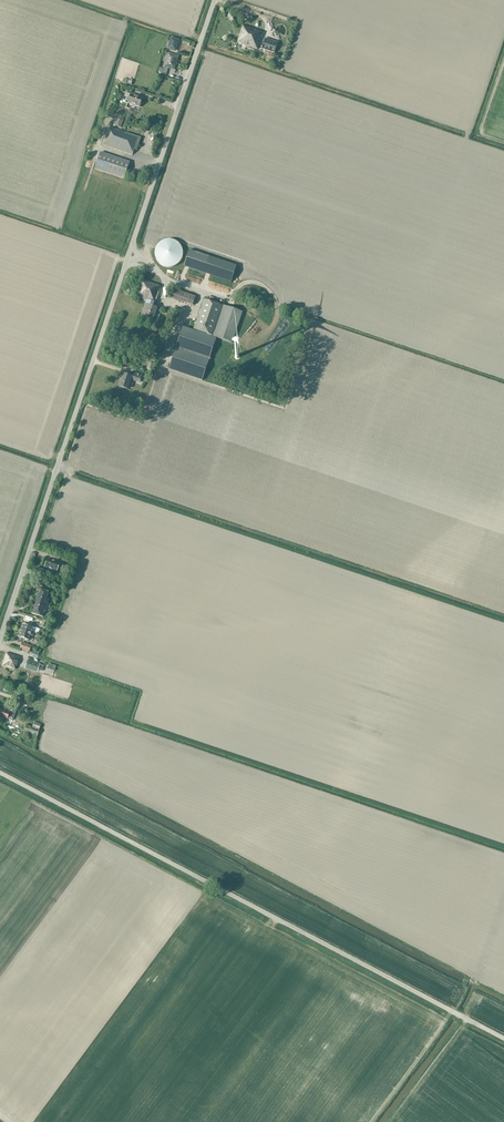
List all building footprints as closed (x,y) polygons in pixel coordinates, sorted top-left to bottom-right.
[(261,31),(243,25),(237,43),(257,50),(262,38),(259,37),(261,31)] [(176,52),(179,41),(171,38),(167,49),(176,52)] [(274,53),(278,43),(265,39),(262,49),(274,53)] [(160,68),(158,72),(166,75),(168,68),(173,70),(178,57),(168,54),(164,67),(164,70),(160,68)] [(143,98),(131,94),(126,93),(124,96),(129,98),(128,103),(140,107),(143,98)] [(121,128),(123,121),(116,119),(114,125),(121,128)] [(136,151),(141,138),(109,127),(103,145),(132,155),(134,150),(136,151)] [(95,170),(124,179),(130,162),(100,152),(95,170)] [(182,248),(182,247),(181,246),(180,245),(180,244),(179,243),(178,242),(177,242),(175,241),(174,241),(173,240),(172,240),(170,240),(169,240),(168,240),(167,240),(166,240),(164,241),(163,241),(162,242),(161,242),(160,243),(159,244),(158,245),(158,246),(157,247),(156,248),(156,249),(155,250),(155,251),(155,253),(155,254),(155,255),(155,256),(155,258),(156,259),(156,260),(157,261),(157,262),(158,263),(159,264),(160,265),(161,266),(162,266),(163,267),(164,267),(165,268),(167,268),(168,268),(169,268),(170,268),(172,268),(173,268),(174,267),(175,267),(176,266),(177,266),(178,265),(179,264),(180,263),(181,262),(181,261),(182,260),(182,259),(183,258),(183,257),(183,256),(183,254),(183,253),(183,252),(183,251),(183,250),(182,248)] [(237,266),(190,250),(184,267),(231,283),(237,266)] [(157,291),(159,287),(142,281),(137,297),(148,300),(146,305),(146,304),(141,317),(153,321),(158,308),(154,307),(156,303),(155,302),(158,292),(157,291)] [(196,297),(176,290),(173,299),(193,306),(196,297)] [(203,299),(193,329),(217,338),(232,343),(242,313),(203,299)] [(176,348),(210,359),(217,338),(193,329),(183,326),(176,348)] [(202,381),(210,359),(176,348),(169,369),(202,381)] [(140,383),(143,376),(131,372),(129,376),(122,374),(118,387),(128,390),(131,380),(140,383)] [(66,565),(47,559),(44,567),(56,572),(58,567),(65,570),(66,565)] [(46,599),(48,593),(48,592),(39,589),(31,614),(42,617),(44,612),(46,612),(48,604),(47,604),(48,600),(46,599)] [(48,622),(42,620),(40,627),(46,629),(48,622)] [(35,630),(33,629),(22,625),(18,637),(29,641),(30,636),(33,637),(35,630)] [(29,653),(31,646),(22,642),(19,649),(29,653)] [(17,666),(20,657),(6,653),(2,666),(15,670),(16,666),(17,666)] [(40,664),(27,660),(24,668),(37,672),(40,664)] [(15,715),(16,711),(10,708),(9,713),(0,710),(0,711),(0,717),(7,720),(7,719),(13,721),(15,715)] [(35,740),(41,724),(34,722),(32,728),(25,725),(23,732),(32,735),(31,739),(35,740)]
